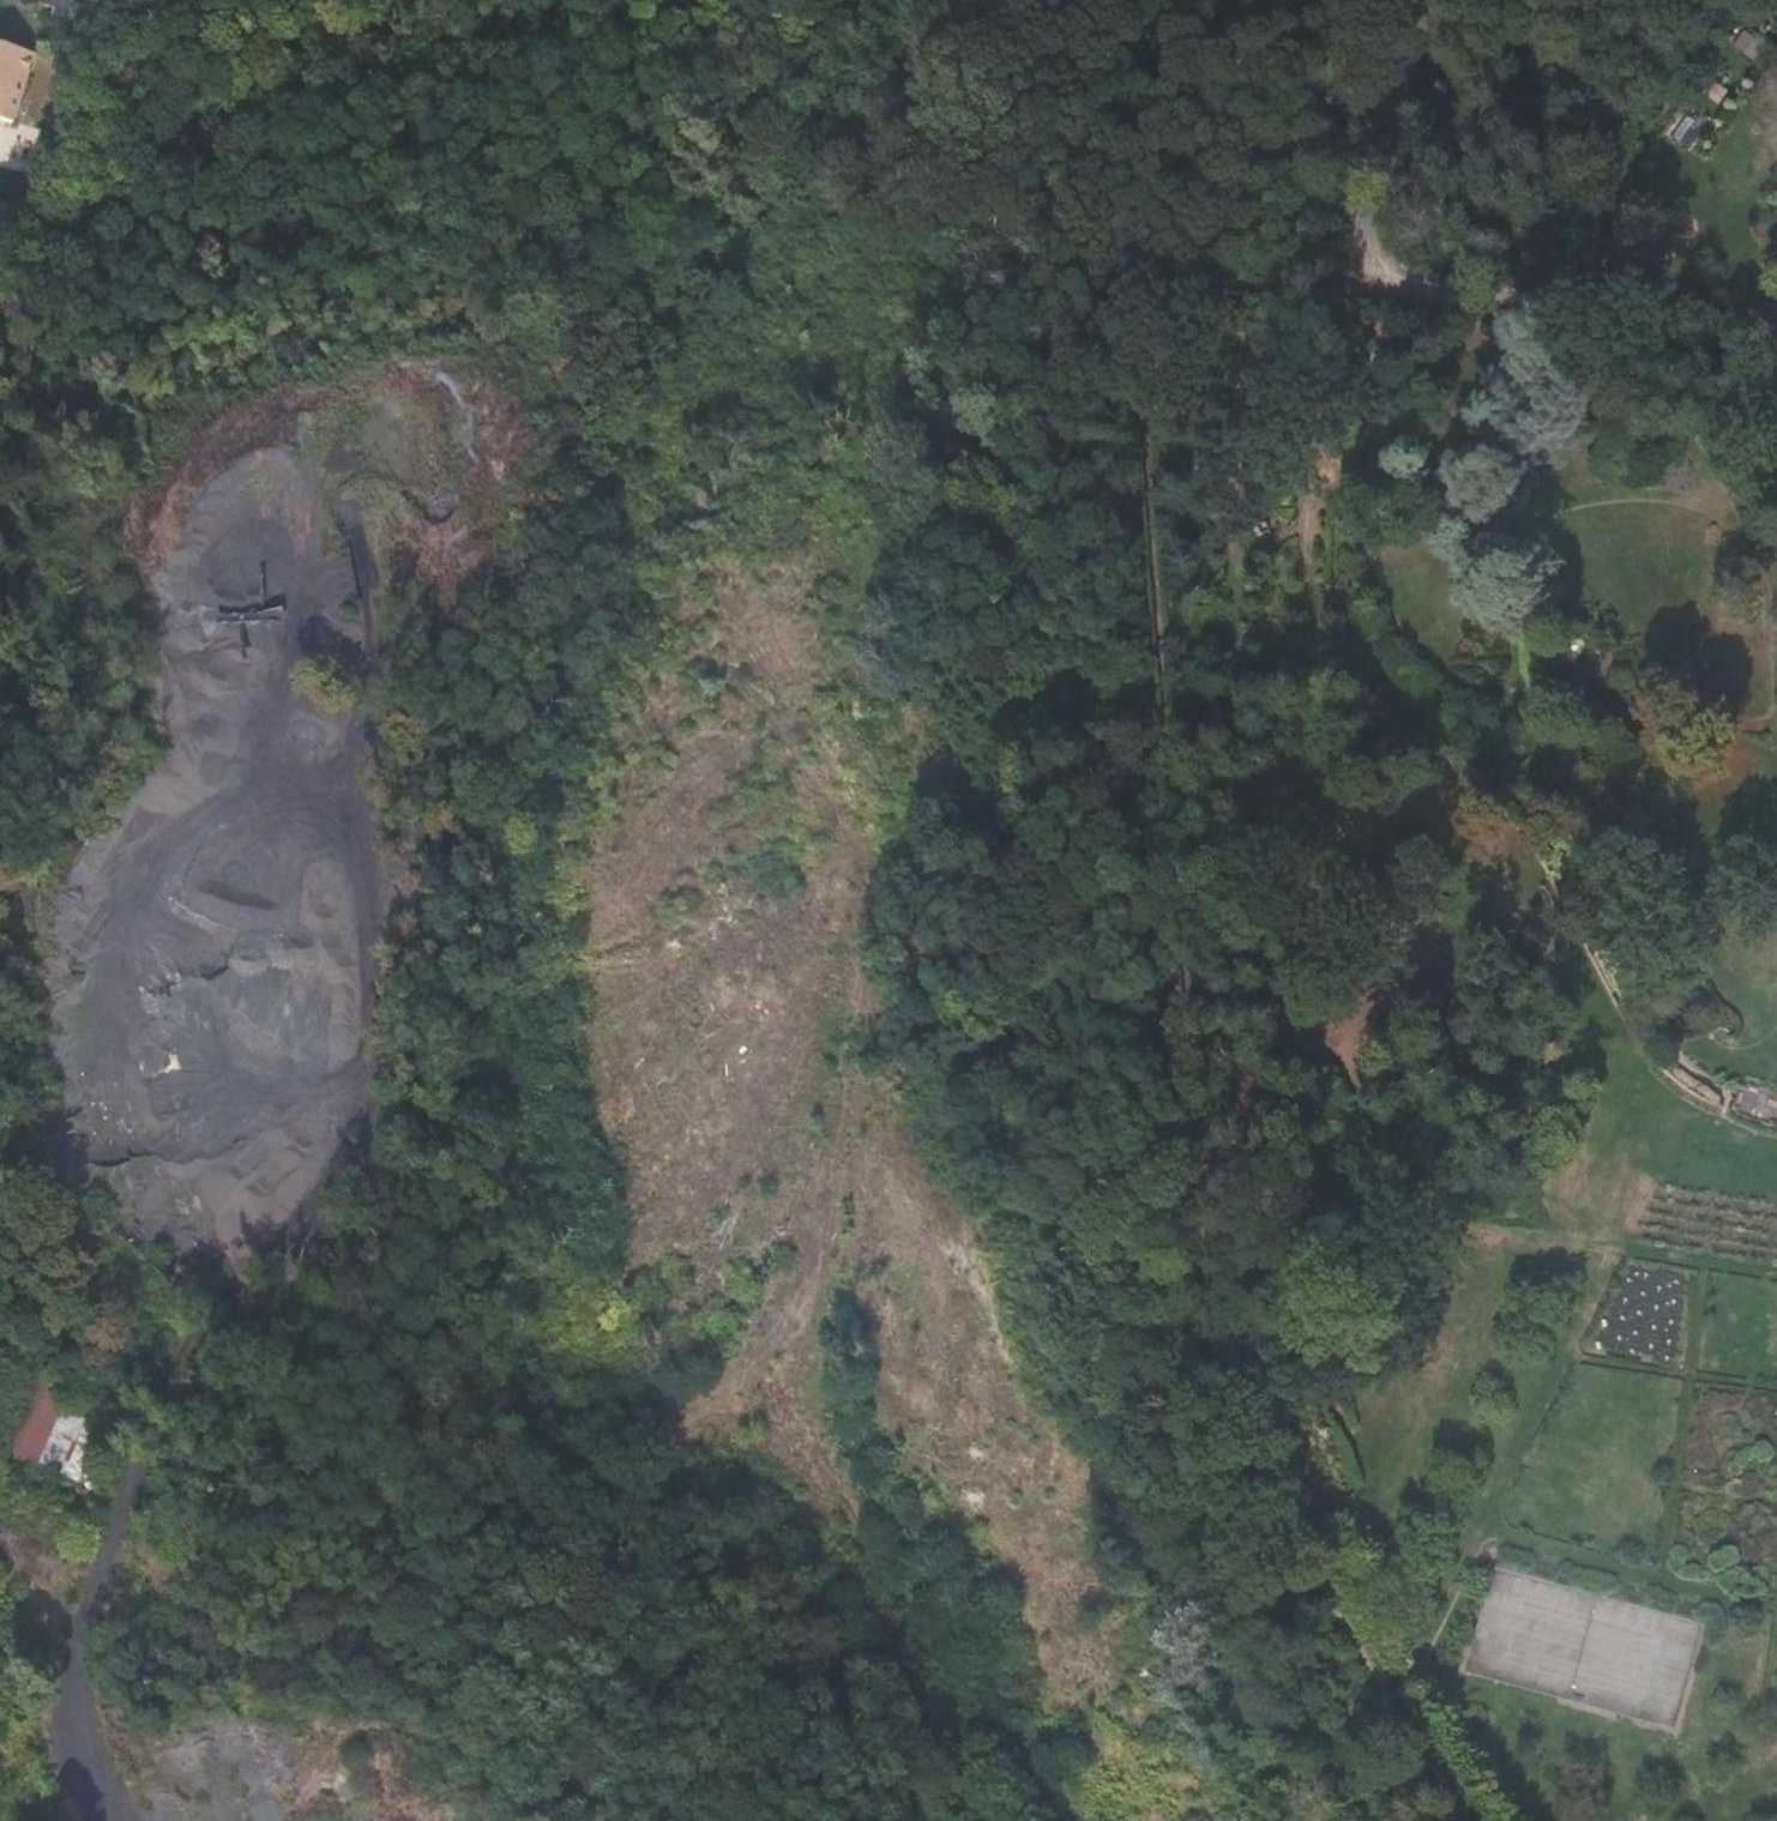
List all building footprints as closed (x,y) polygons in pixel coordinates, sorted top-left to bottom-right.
[(82,0),(48,0),(47,5),(79,12),(82,0)] [(31,47),(0,37),(0,112),(8,115),(31,47)] [(1740,1116),(1773,1128),(1776,1127),(1776,1093),(1751,1083),(1740,1089),(1735,1106),(1740,1116)] [(0,1417),(0,1453),(103,1492),(137,1402),(22,1359),(0,1417)]
